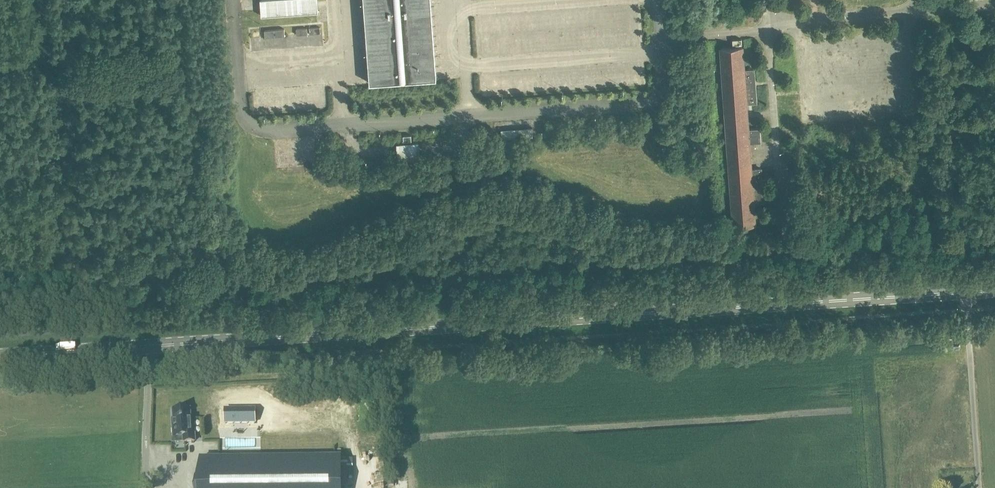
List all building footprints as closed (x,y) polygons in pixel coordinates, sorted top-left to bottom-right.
[(318,10),(317,0),(260,0),(262,16),(318,12),(318,10)] [(370,83),(437,79),(431,0),(364,0),(370,83)] [(285,36),(285,29),(265,31),(265,38),(285,36)] [(749,143),(761,143),(760,129),(748,129),(746,103),(757,102),(754,69),(744,70),(742,47),(721,48),(734,227),(755,225),(753,202),(764,202),(761,169),(751,169),(749,143)] [(538,128),(532,129),(532,128),(501,130),(502,139),(533,136),(533,133),(539,133),(538,128)] [(177,410),(173,410),(174,419),(172,420),(173,437),(183,436),(184,442),(195,441),(194,435),(191,435),(190,409),(185,409),(185,408),(177,408),(177,410)] [(236,425),(235,409),(211,410),(212,427),(236,425)] [(201,458),(201,478),(196,478),(196,487),(342,487),(341,457),(201,458)]
